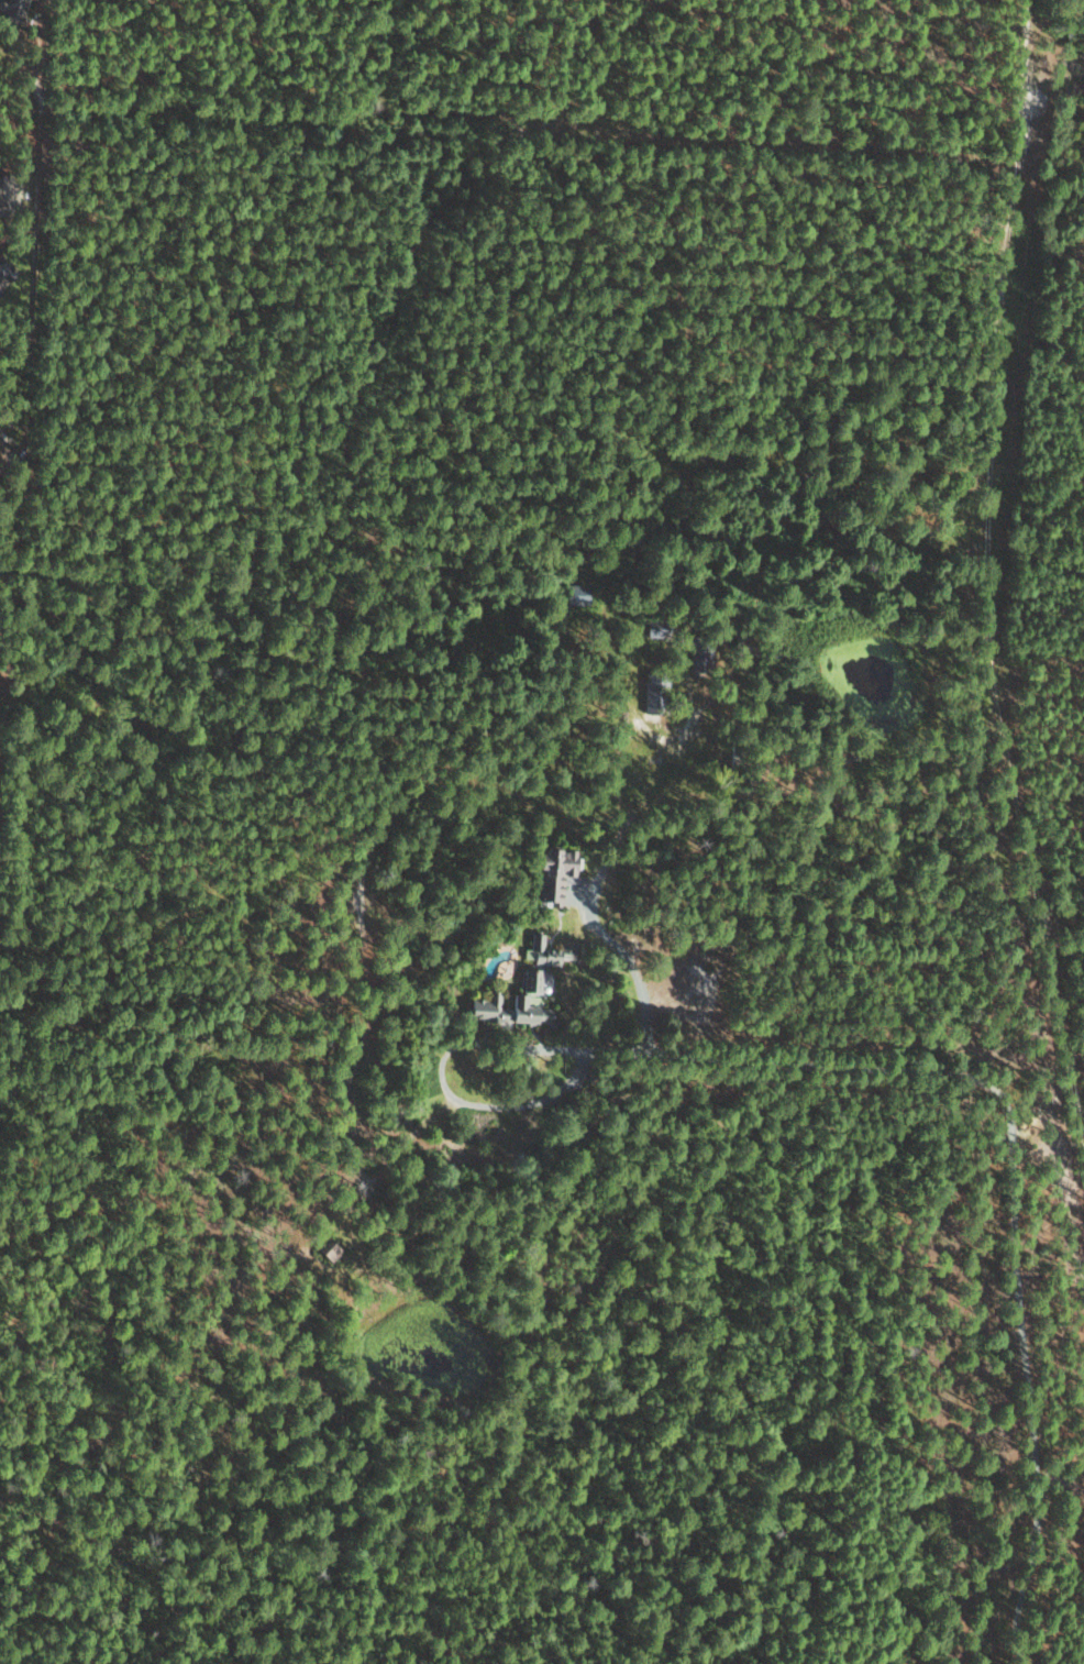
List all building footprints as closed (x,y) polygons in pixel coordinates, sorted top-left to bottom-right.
[(9,209),(1,172),(0,173),(0,211),(9,209)] [(3,281),(9,277),(0,264),(0,277),(3,281)] [(588,603),(588,583),(566,584),(567,604),(588,603)] [(534,901),(550,901),(550,906),(561,906),(561,875),(570,875),(570,850),(552,850),(552,846),(539,846),(539,853),(531,853),(531,869),(534,869),(534,901)] [(574,943),(557,942),(557,949),(542,949),(542,933),(529,933),(528,949),(522,949),(522,962),(561,963),(561,958),(574,958),(574,943)] [(539,969),(522,968),(520,994),(508,993),(507,1007),(497,1007),(497,994),(485,994),(485,999),(465,998),(465,1019),(486,1020),(486,1031),(505,1032),(505,1022),(548,1023),(549,1008),(538,1007),(539,969)] [(330,1262),(342,1249),(327,1235),(315,1248),(330,1262)]
